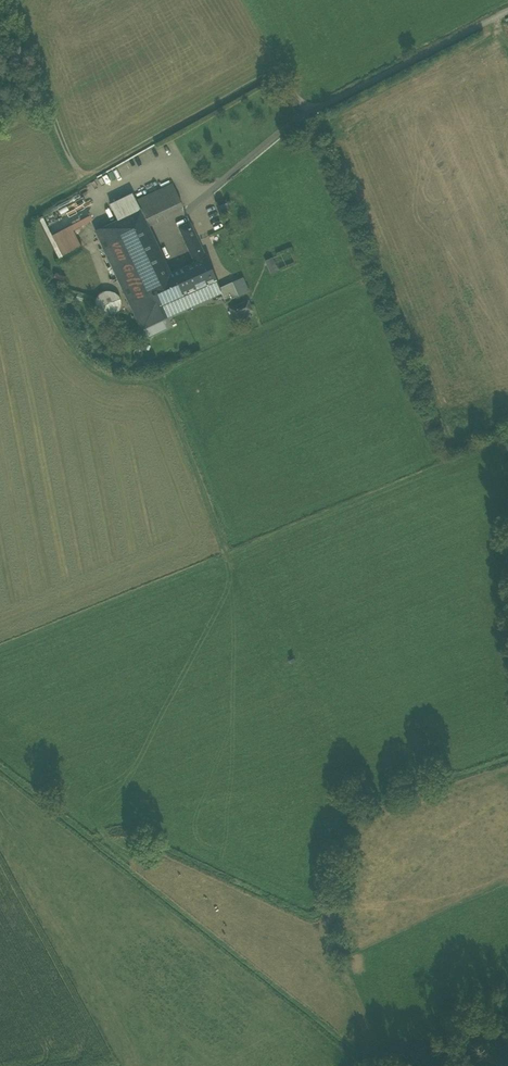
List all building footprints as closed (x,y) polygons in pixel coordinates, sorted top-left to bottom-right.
[(171,185),(135,202),(140,210),(149,206),(155,219),(182,207),(172,186),(171,185)] [(78,194),(37,216),(38,219),(42,217),(80,197),(78,194)] [(118,221),(140,210),(135,202),(132,194),(110,205),(118,221)] [(227,203),(218,206),(221,217),(231,213),(227,203)] [(149,206),(140,210),(148,227),(157,222),(155,219),(149,206)] [(170,274),(148,227),(140,210),(118,221),(96,232),(126,295),(142,329),(188,307),(172,273),(170,274)] [(42,217),(38,219),(59,259),(80,247),(70,230),(92,219),(90,215),(52,236),(42,217)] [(172,273),(188,307),(221,293),(221,292),(219,288),(190,223),(179,228),(194,261),(193,263),(193,264),(172,273)] [(279,270),(273,257),(265,261),(271,274),(279,270)] [(242,277),(232,282),(238,296),(249,291),(242,277)] [(221,293),(225,302),(238,296),(232,282),(219,288),(221,292),(221,293)] [(97,303),(97,307),(99,311),(102,314),(107,316),(111,316),(115,313),(118,310),(120,306),(120,301),(118,297),(114,294),(110,293),(105,293),(101,295),(98,298),(97,303)] [(230,309),(233,317),(252,309),(248,301),(230,309)]
